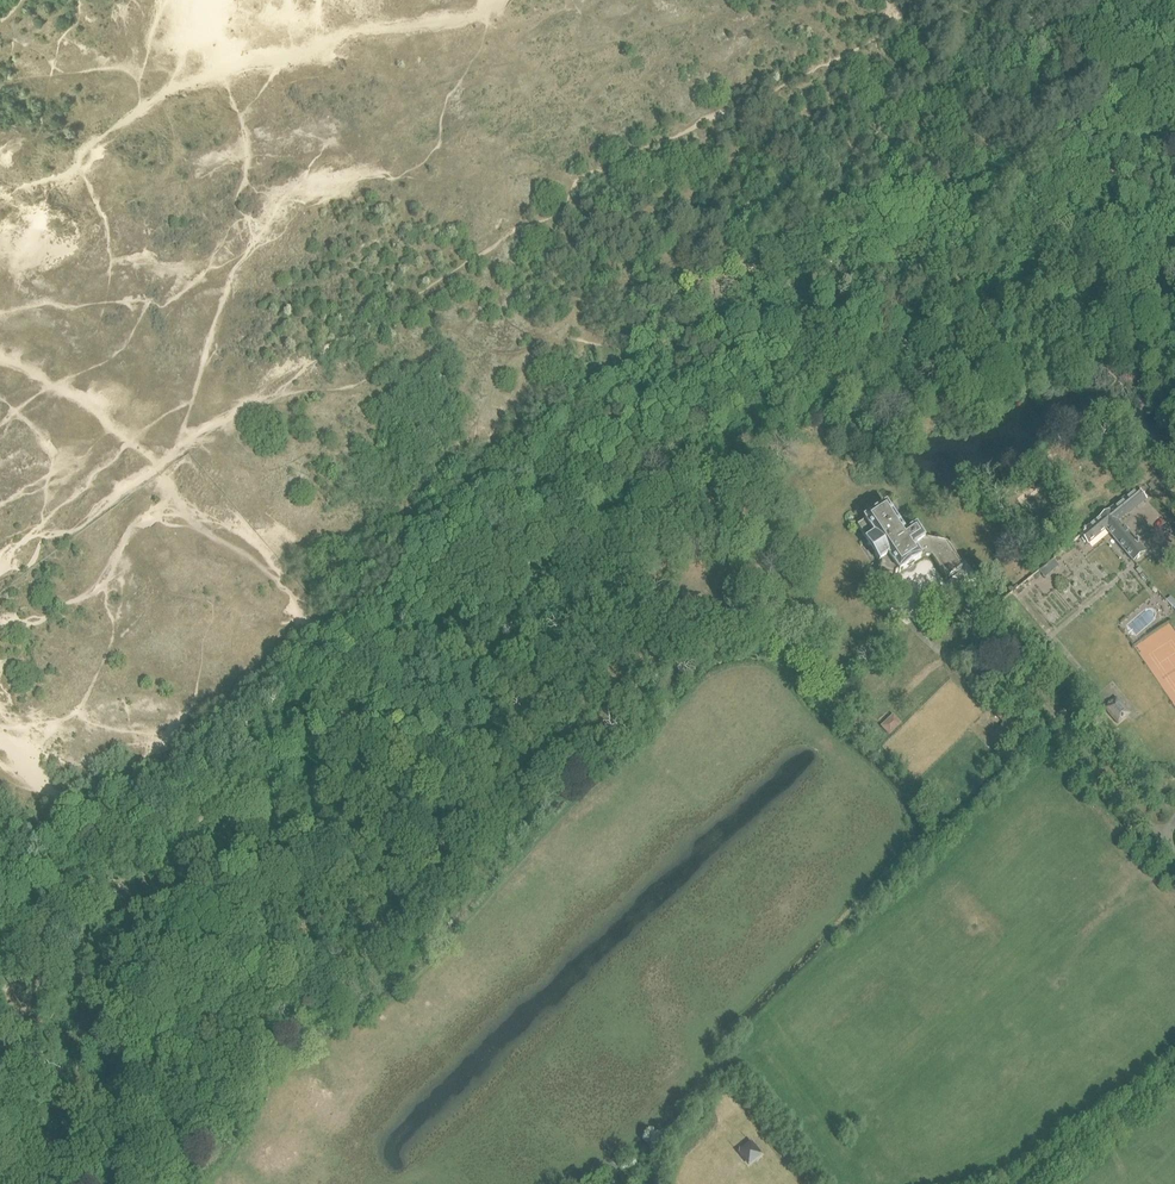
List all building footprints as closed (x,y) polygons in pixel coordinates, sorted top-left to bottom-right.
[(1146,500),(1137,489),(1118,504),(1127,515),(1146,500)] [(957,572),(947,557),(938,543),(925,540),(917,528),(907,535),(887,505),(863,520),(865,522),(857,527),(867,541),(866,542),(880,563),(881,562),(882,564),(879,580),(894,583),(896,571),(898,574),(925,557),(932,558),(946,580),(957,572)] [(1122,529),(1119,526),(1115,520),(1124,512),(1118,505),(1080,536),(1088,545),(1107,529),(1134,562),(1145,553),(1124,527),(1122,529)] [(1006,616),(1002,611),(996,605),(990,611),(999,621),(1006,616)] [(1107,709),(1119,723),(1128,716),(1117,701),(1113,704),(1112,702),(1109,705),(1110,707),(1107,709)] [(889,735),(900,724),(893,717),(882,728),(889,735)]
